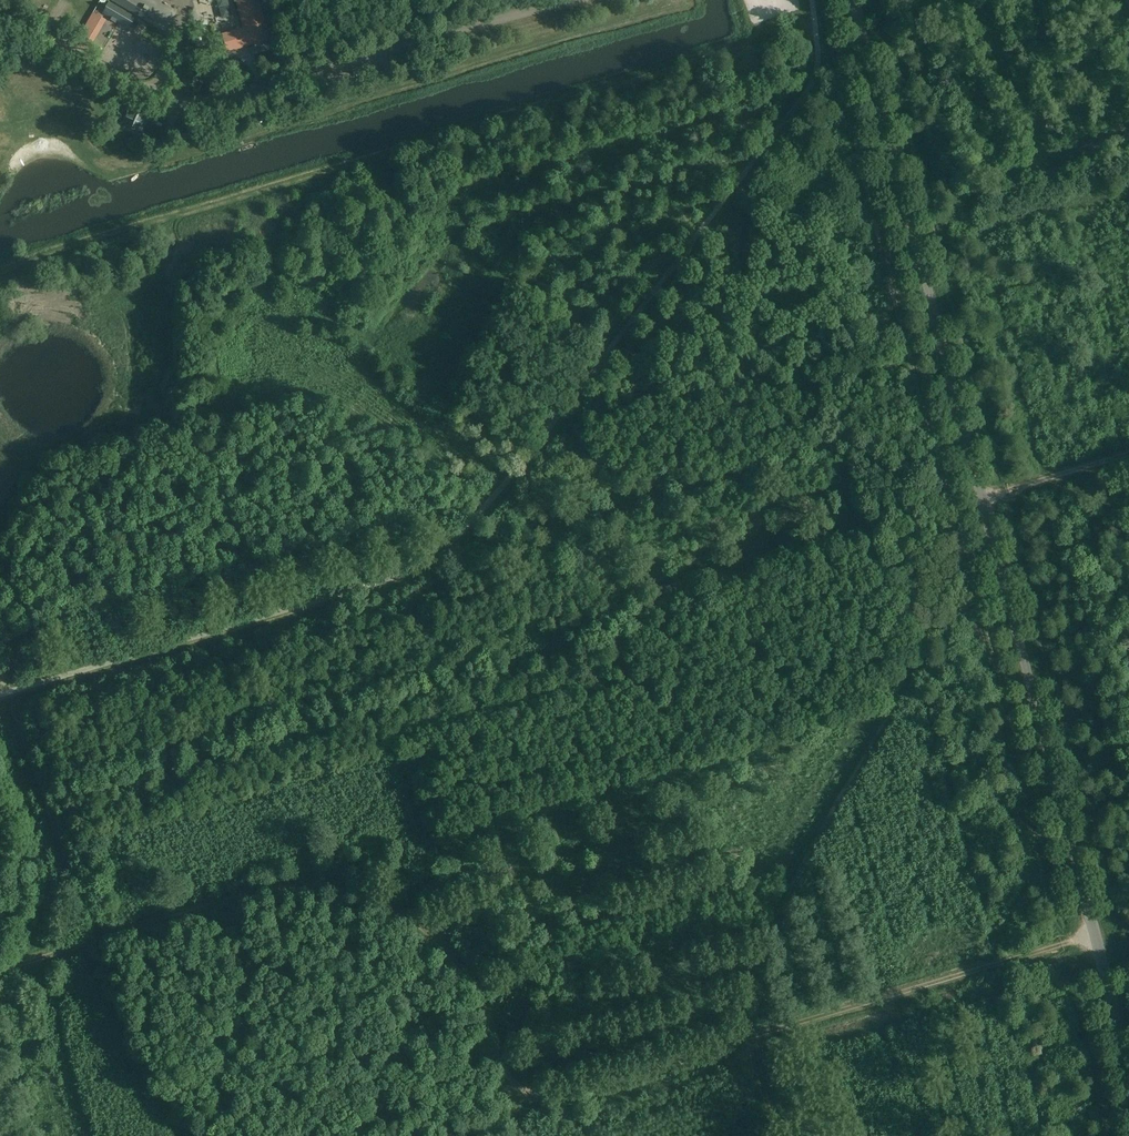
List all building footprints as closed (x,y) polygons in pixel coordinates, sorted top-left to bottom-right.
[(110,0),(101,14),(126,29),(135,15),(110,0)] [(222,34),(227,52),(270,39),(259,0),(236,0),(244,28),(222,34)] [(165,17),(176,16),(175,1),(163,2),(165,17)] [(29,61),(29,76),(38,76),(37,61),(29,61)] [(17,86),(24,79),(13,67),(6,74),(17,86)] [(131,104),(123,122),(141,130),(146,117),(148,112),(148,111),(131,104)] [(148,112),(146,117),(150,118),(149,120),(161,125),(166,113),(154,108),(152,114),(148,112)] [(89,112),(89,124),(101,123),(100,111),(89,112)] [(117,129),(119,122),(111,120),(110,127),(117,129)] [(101,153),(112,142),(102,133),(91,143),(101,153)] [(913,660),(924,656),(921,646),(910,650),(913,660)]
